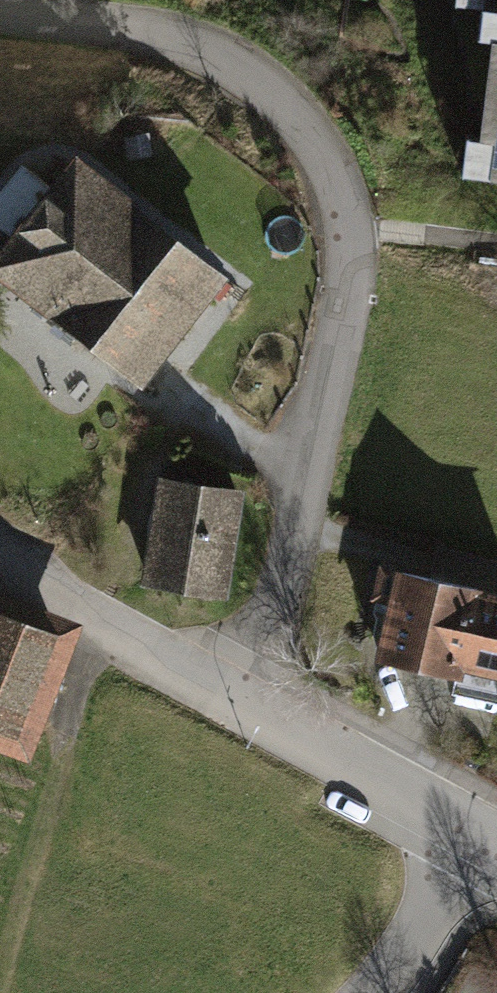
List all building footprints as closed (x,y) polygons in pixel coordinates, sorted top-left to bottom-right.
[(482,8),(496,10),(496,0),(483,0),(482,8)] [(492,40),(480,139),(495,141),(490,179),(496,180),(496,41),(492,40)] [(138,209),(76,161),(53,191),(22,167),(0,194),(0,225),(16,238),(0,258),(0,272),(55,315),(138,209)] [(138,209),(55,315),(130,374),(213,268),(138,209)] [(237,494),(161,483),(147,578),(222,590),(237,494)] [(404,575),(384,663),(454,679),(457,667),(496,676),(496,596),(404,575)] [(0,613),(0,728),(18,735),(57,635),(0,613)]
